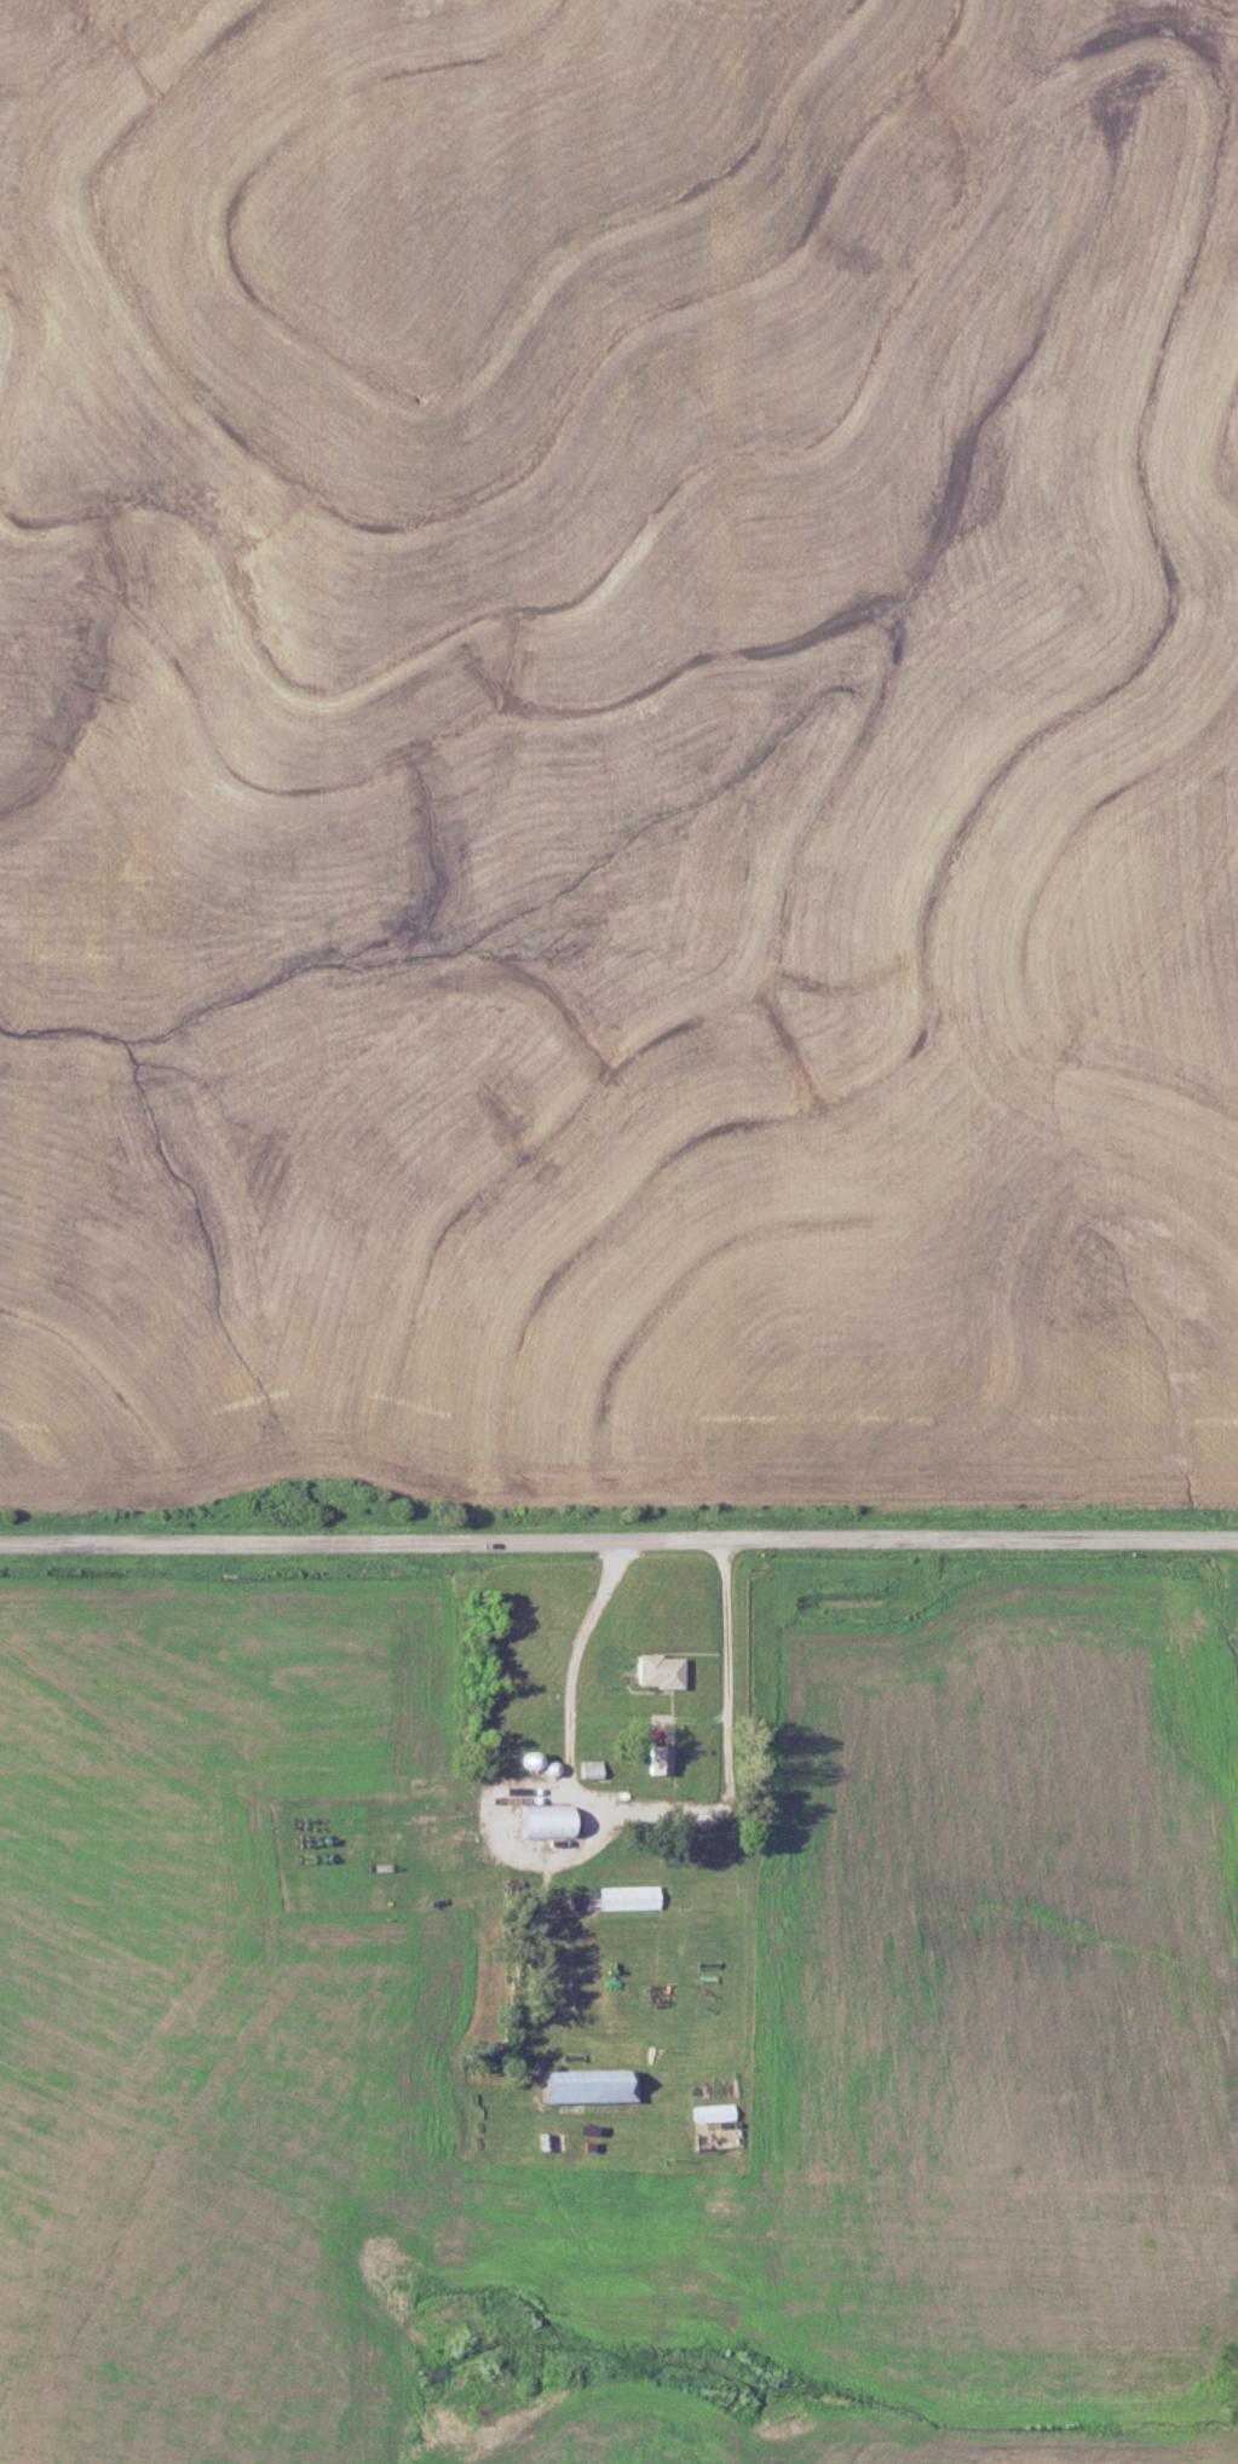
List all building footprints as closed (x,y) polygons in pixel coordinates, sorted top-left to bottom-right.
[(682,1686),(682,1653),(637,1653),(637,1685),(682,1686)] [(649,1772),(670,1772),(670,1744),(649,1744),(649,1772)] [(600,1776),(600,1759),(580,1759),(580,1776),(600,1776)] [(522,1836),(572,1836),(572,1803),(522,1803),(522,1836)] [(660,1906),(660,1884),(606,1885),(607,1907),(660,1906)] [(637,2068),(546,2068),(546,2100),(637,2100),(637,2068)]
